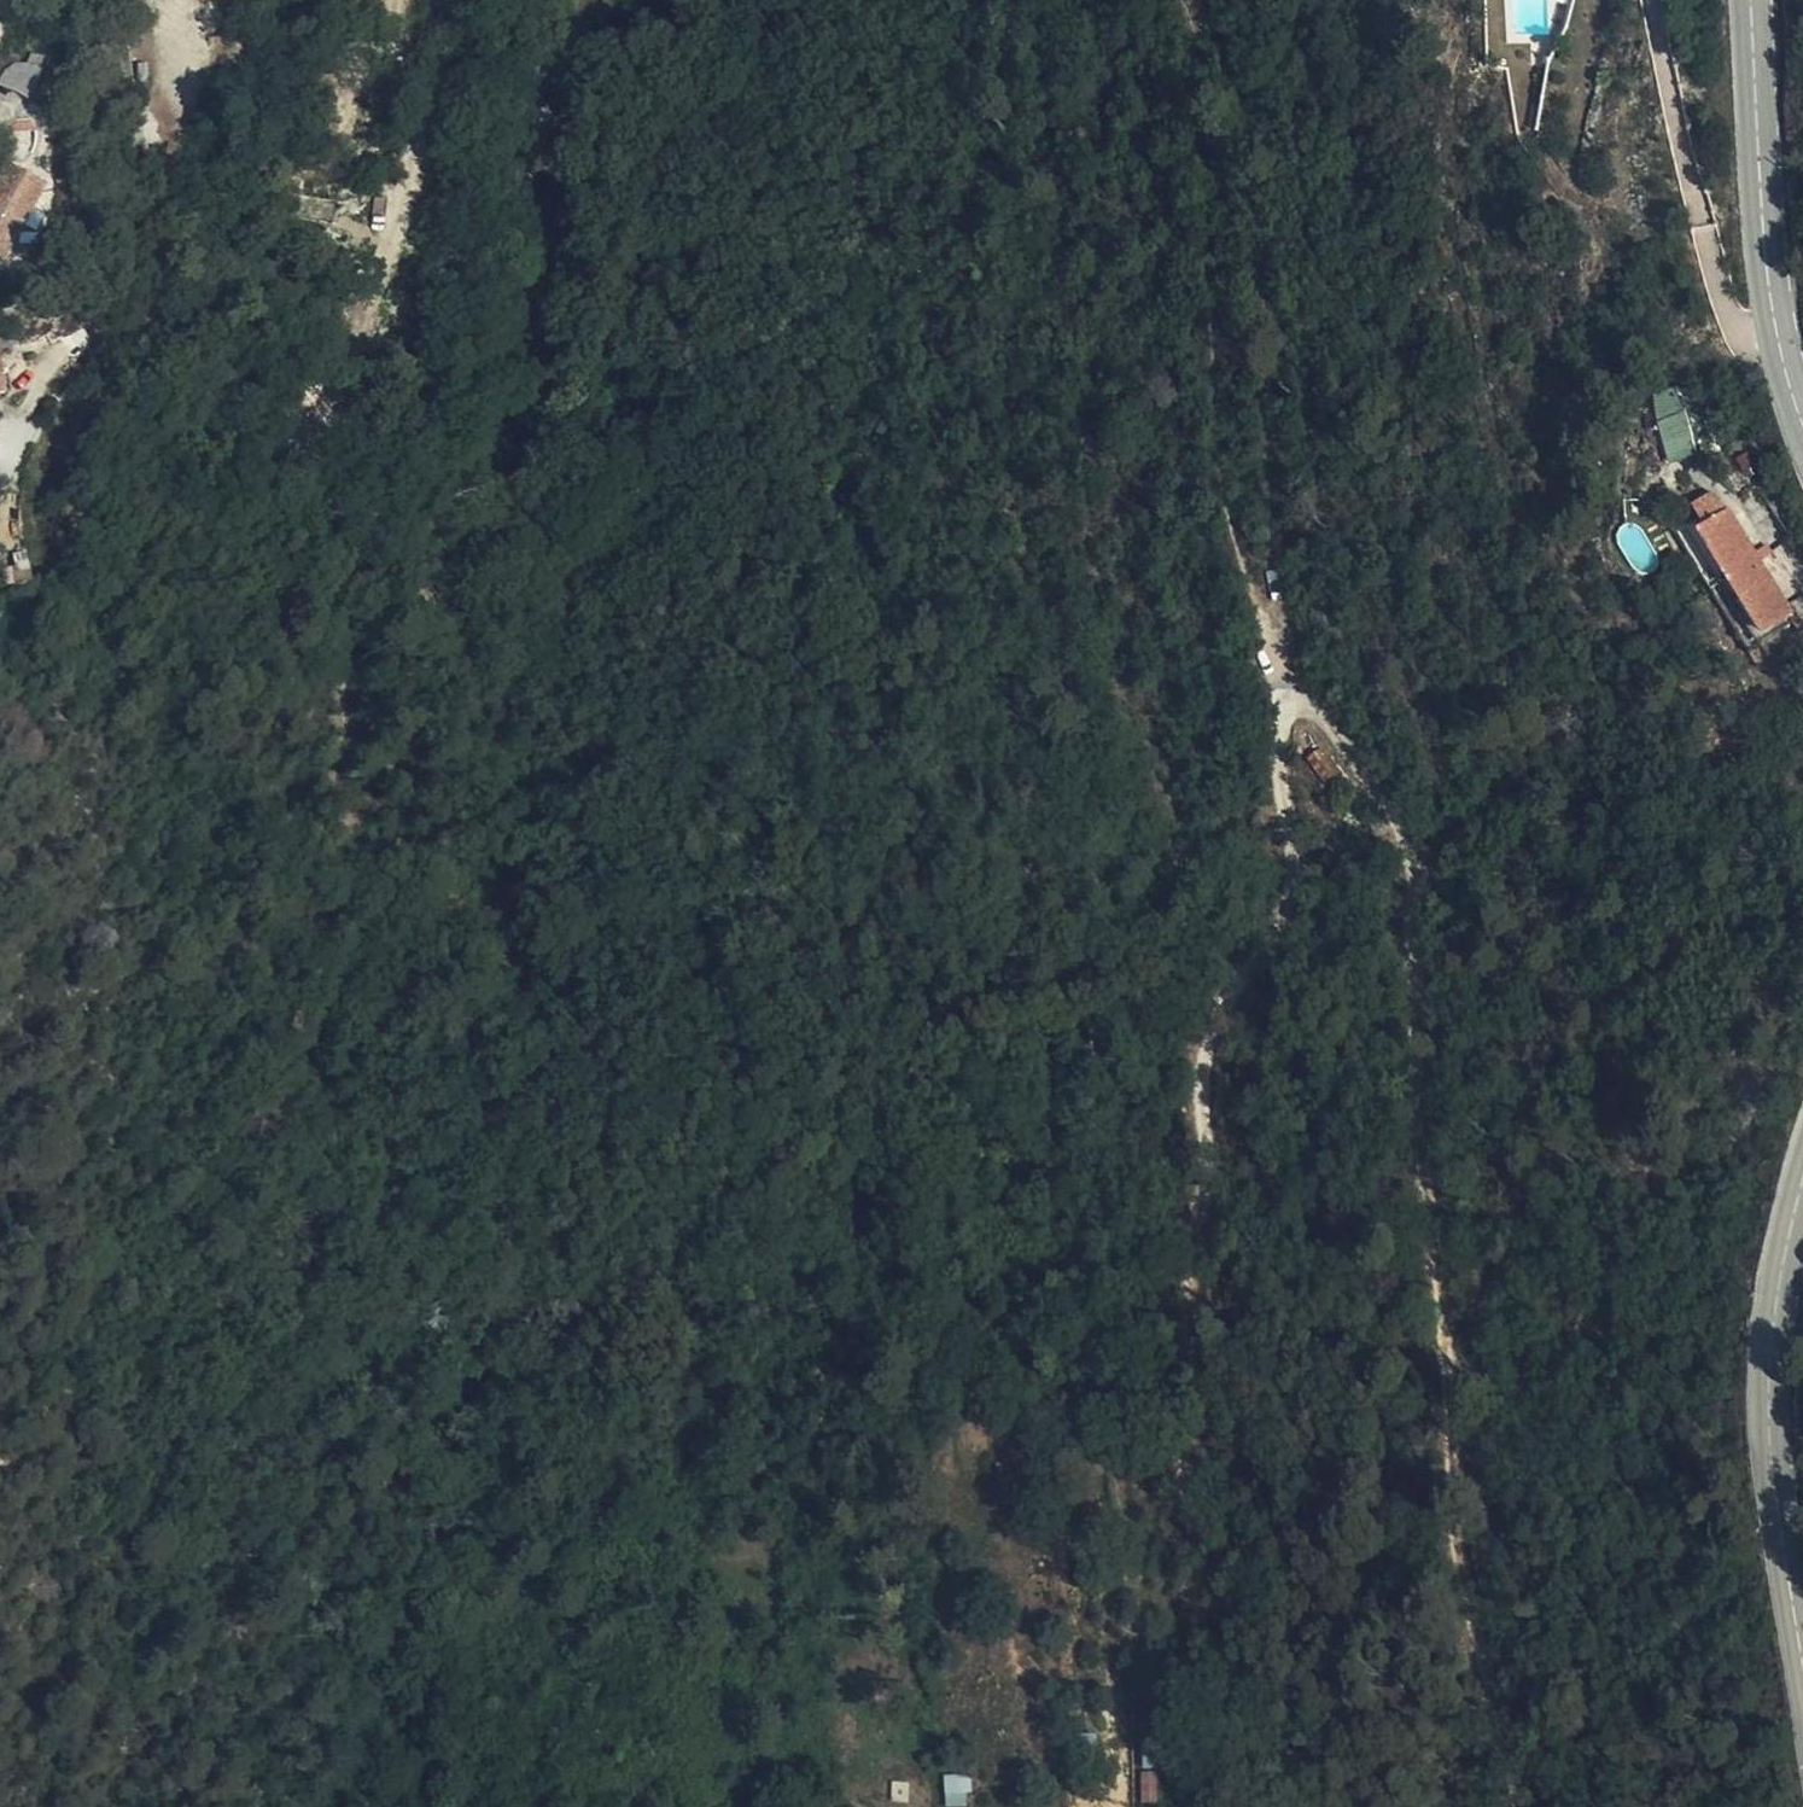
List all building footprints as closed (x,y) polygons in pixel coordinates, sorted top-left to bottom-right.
[(9,161),(0,176),(0,239),(12,218),(23,223),(45,182),(9,161)] [(1664,460),(1705,454),(1695,388),(1654,394),(1664,460)] [(1786,617),(1723,514),(1695,532),(1756,635),(1786,617)] [(651,1017),(653,1000),(634,998),(634,1016),(651,1017)] [(1064,1759),(1092,1757),(1091,1738),(1064,1739),(1064,1759)] [(905,1802),(905,1786),(892,1786),(890,1801),(905,1802)]
